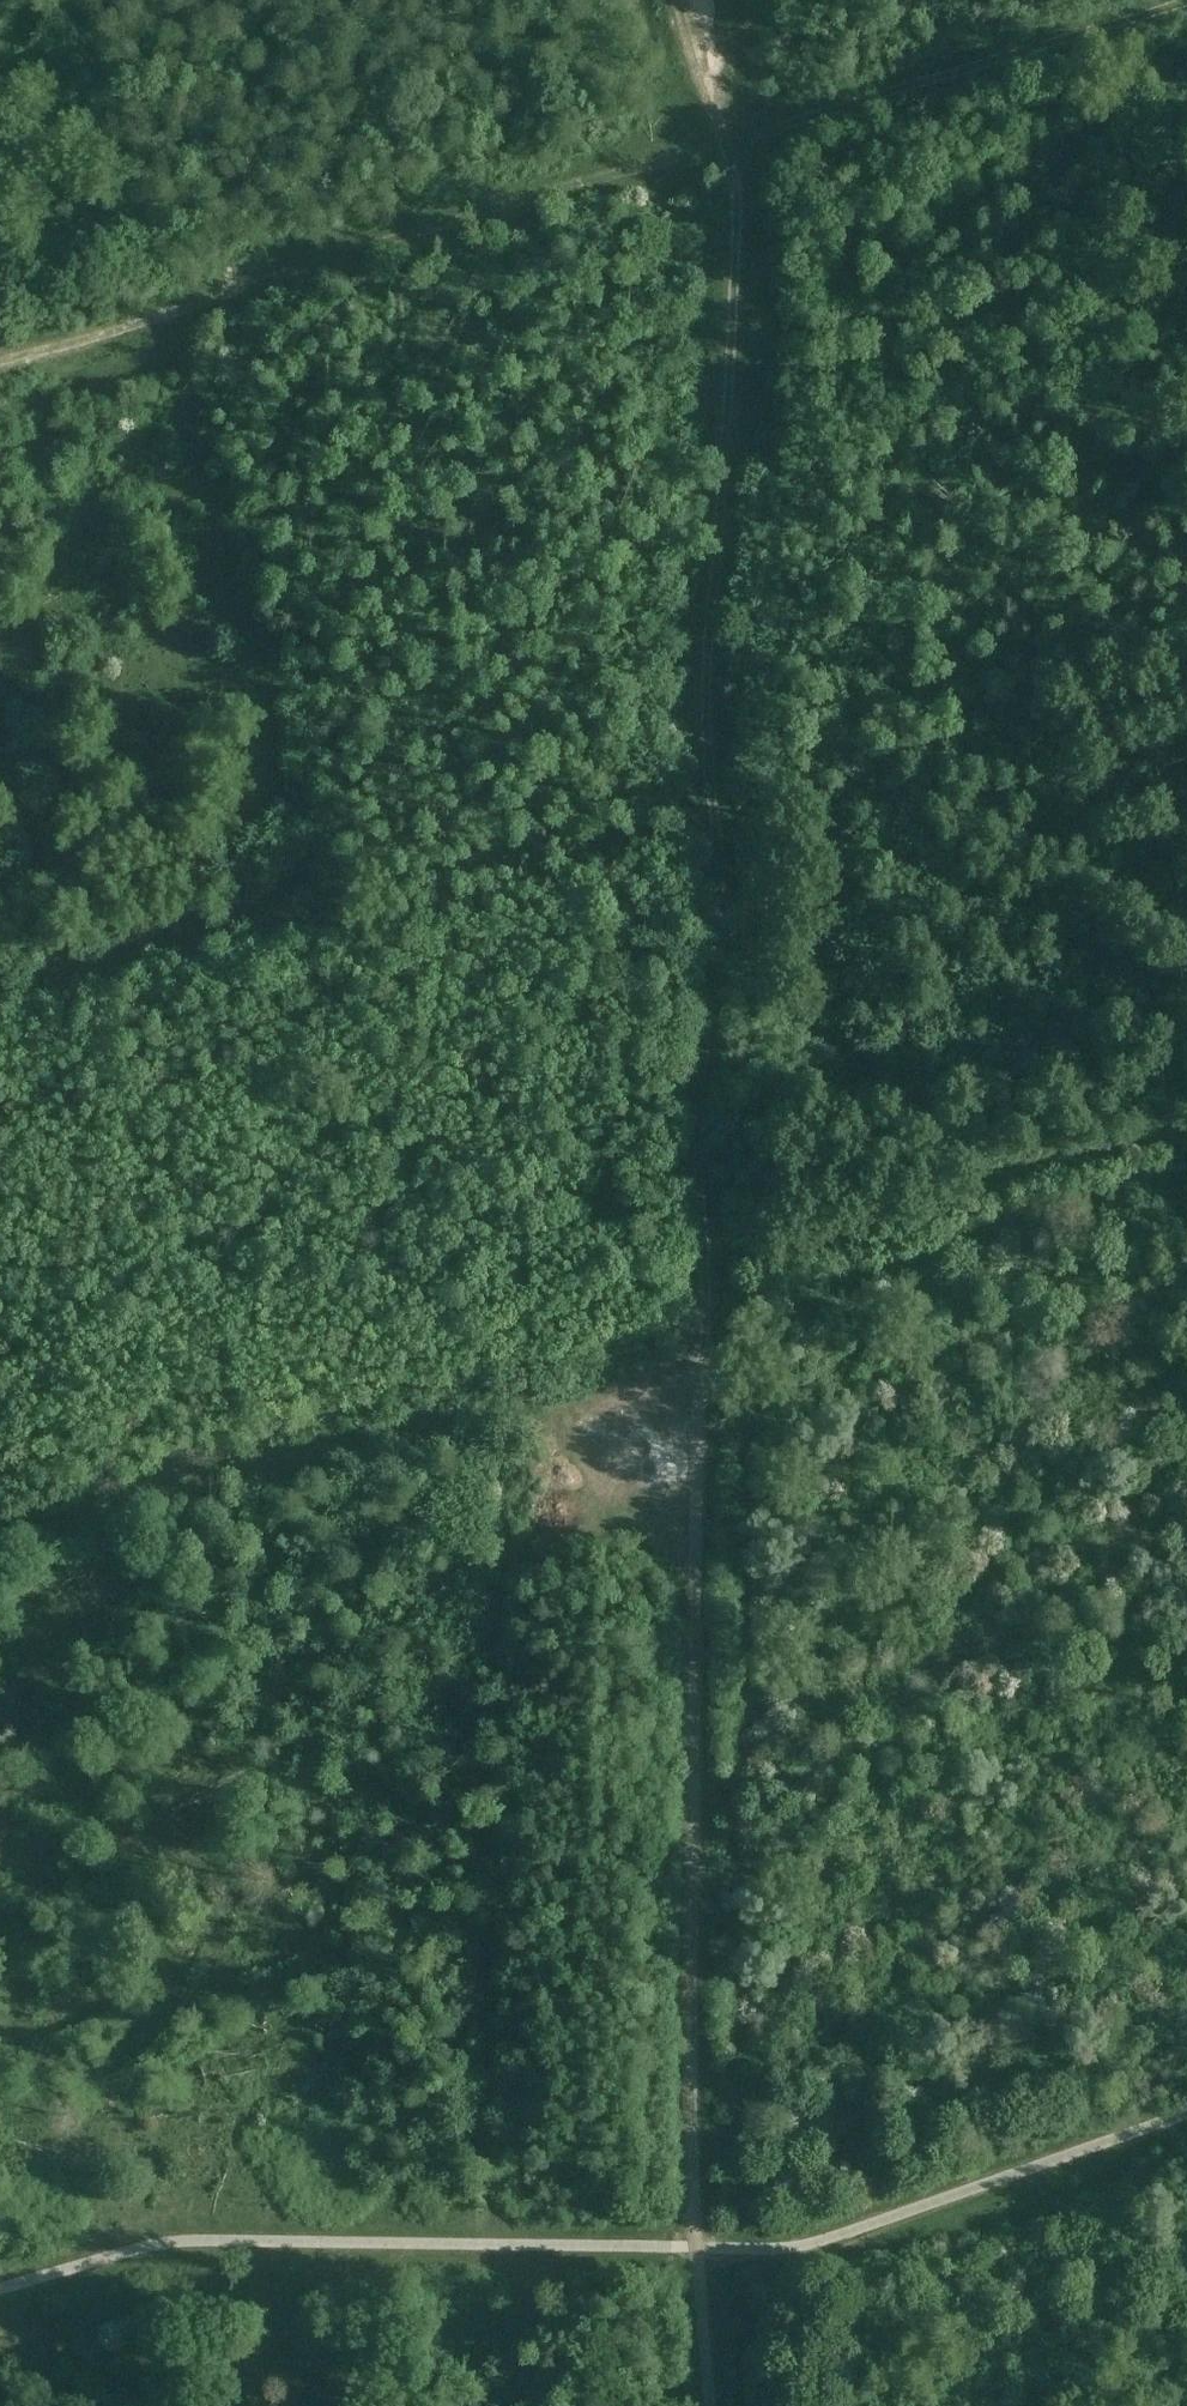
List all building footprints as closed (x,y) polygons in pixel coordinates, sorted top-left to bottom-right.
[(1177,1815),(1186,1810),(1186,1798),(1185,1793),(1170,1800),(1177,1815)]
